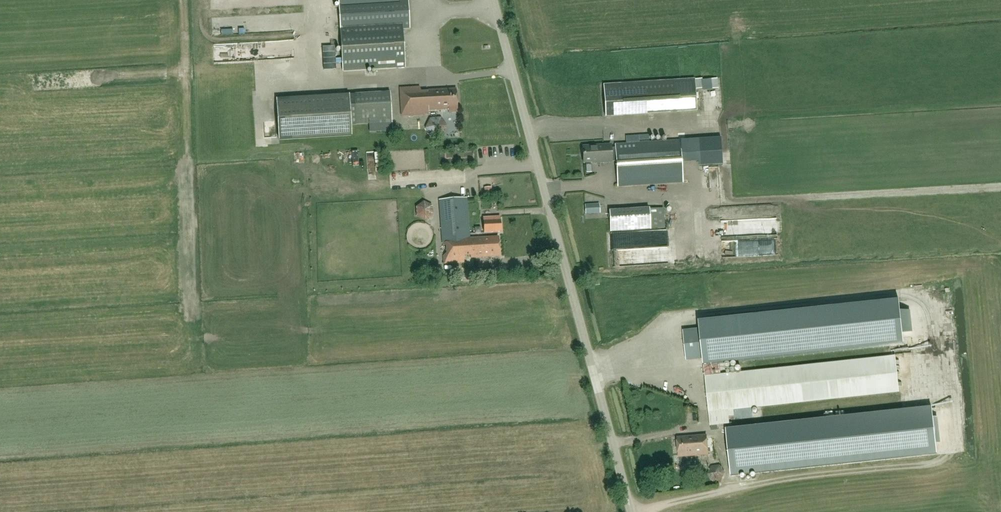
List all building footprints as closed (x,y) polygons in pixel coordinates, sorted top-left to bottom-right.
[(341,27),(344,72),(405,68),(403,30),(410,29),(408,0),(339,0),(341,27)] [(212,64),(260,61),(259,47),(211,50),(212,64)] [(254,91),(269,90),(268,75),(252,77),(254,91)] [(697,110),(695,79),(604,85),(606,116),(697,110)] [(421,92),(420,87),(401,88),(402,115),(429,114),(429,110),(448,109),(448,112),(457,112),(456,89),(429,90),(427,92),(421,92)] [(393,130),(391,92),(354,94),(356,124),(369,124),(370,132),(393,130)] [(354,94),(277,99),(279,139),(353,135),(352,125),(356,124),(354,94)] [(627,143),(649,142),(649,135),(626,136),(627,143)] [(720,137),(698,139),(700,165),(722,163),(720,137)] [(583,147),(584,163),(597,162),(597,163),(604,163),(604,161),(616,161),(618,187),(683,183),(680,140),(615,144),(615,148),(603,149),(603,146),(583,147)] [(467,199),(439,201),(444,264),(464,263),(464,256),(470,256),(471,258),(499,256),(498,237),(469,239),(467,199)] [(586,205),(586,214),(600,213),(600,204),(586,205)] [(427,205),(414,208),(416,217),(430,214),(427,205)] [(650,217),(650,208),(609,210),(611,232),(651,230),(651,229),(666,228),(664,210),(657,210),(657,216),(650,217)] [(723,211),(724,222),(751,220),(751,210),(723,211)] [(499,217),(484,218),(485,233),(500,232),(499,217)] [(752,246),(752,257),(773,258),(773,246),(752,246)] [(705,378),(710,426),(730,423),(729,416),(734,416),(734,409),(851,396),(898,391),(894,357),(721,376),(719,364),(904,344),(899,301),(699,322),(700,329),(683,331),(687,361),(703,359),(704,366),(705,378)] [(932,408),(727,430),(732,476),(937,454),(932,408)] [(706,436),(678,438),(679,457),(708,455),(706,436)] [(719,466),(711,466),(708,474),(713,481),(721,481),(725,472),(719,466)]
